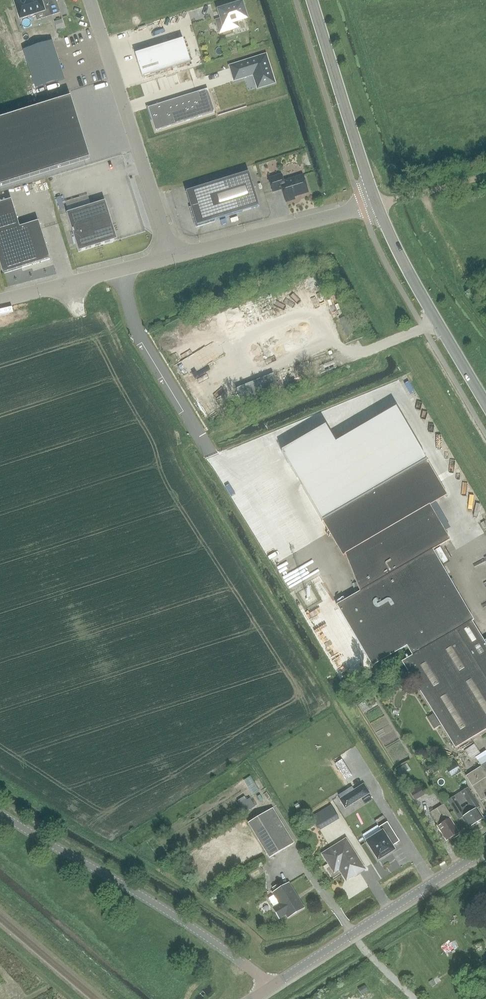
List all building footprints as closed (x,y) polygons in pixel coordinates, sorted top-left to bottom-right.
[(41,0),(21,0),(14,2),(20,20),(45,12),(45,10),(49,9),(52,16),(60,13),(56,0),(49,0),(47,1),(47,3),(43,4),(41,0)] [(222,19),(216,21),(220,33),(232,29),(230,23),(237,21),(246,18),(241,4),(229,8),(229,7),(224,9),(219,11),(222,19)] [(62,20),(55,22),(57,30),(64,27),(62,20)] [(142,77),(191,62),(183,39),(135,54),(142,77)] [(52,40),(24,49),(36,87),(64,78),(52,40)] [(266,56),(230,67),(234,80),(253,74),(258,89),(262,87),(274,84),(275,84),(266,56)] [(208,89),(148,107),(155,131),(215,113),(208,89)] [(0,120),(0,187),(90,159),(71,98),(0,120)] [(196,227),(215,221),(215,220),(259,206),(249,172),(186,192),(191,208),(190,208),(196,227)] [(284,182),(282,176),(282,175),(269,179),(269,180),(273,192),(282,189),(286,201),(295,199),(294,196),(308,192),(303,176),(294,179),(293,178),(288,180),(287,181),(286,181),(284,182)] [(12,202),(12,200),(0,203),(0,263),(3,274),(50,259),(39,221),(20,227),(12,202)] [(107,215),(103,202),(67,213),(79,252),(117,240),(109,214),(107,215)] [(347,334),(355,331),(349,316),(341,319),(347,334)] [(427,461),(396,409),(336,444),(326,427),(283,452),(323,522),(427,461)] [(438,454),(449,447),(440,430),(428,436),(438,454)] [(427,461),(323,522),(343,556),(346,554),(360,592),(337,605),(338,606),(339,608),(354,634),(373,666),(397,652),(407,646),(413,657),(404,663),(435,713),(437,717),(442,724),(457,748),(485,730),(485,640),(485,641),(472,621),(474,620),(433,550),(450,540),(430,505),(447,496),(427,461)] [(435,713),(427,718),(429,722),(437,717),(435,713)] [(475,745),(465,751),(471,760),(481,753),(475,745)] [(450,777),(460,771),(453,760),(443,766),(450,777)] [(468,776),(484,800),(485,798),(485,764),(468,776)] [(346,767),(339,772),(342,777),(349,773),(346,767)] [(254,793),(260,789),(251,775),(245,779),(254,793)] [(416,799),(424,794),(419,786),(411,790),(416,799)] [(342,797),(347,806),(364,795),(359,787),(342,797)] [(469,828),(484,818),(478,809),(481,807),(469,788),(462,792),(470,804),(463,809),(455,797),(448,801),(460,820),(463,819),(469,828)] [(245,811),(256,806),(251,795),(240,799),(245,811)] [(437,809),(431,814),(440,828),(440,830),(441,833),(443,833),(448,841),(454,837),(455,839),(460,836),(449,819),(452,817),(444,804),(437,809)] [(270,858),(294,843),(273,808),(249,823),(270,858)] [(318,814),(313,817),(320,828),(325,825),(318,814)] [(368,842),(379,860),(392,852),(390,848),(400,842),(388,822),(380,828),(383,833),(368,842)] [(349,841),(327,855),(334,866),(336,865),(341,866),(350,880),(367,869),(349,841)] [(260,867),(248,875),(252,881),(264,873),(260,867)] [(303,908),(289,884),(280,889),(275,893),(274,893),(275,894),(281,904),(275,909),(274,909),(279,917),(287,913),(289,917),(303,908)] [(275,894),(268,899),(275,909),(281,904),(275,894)]
